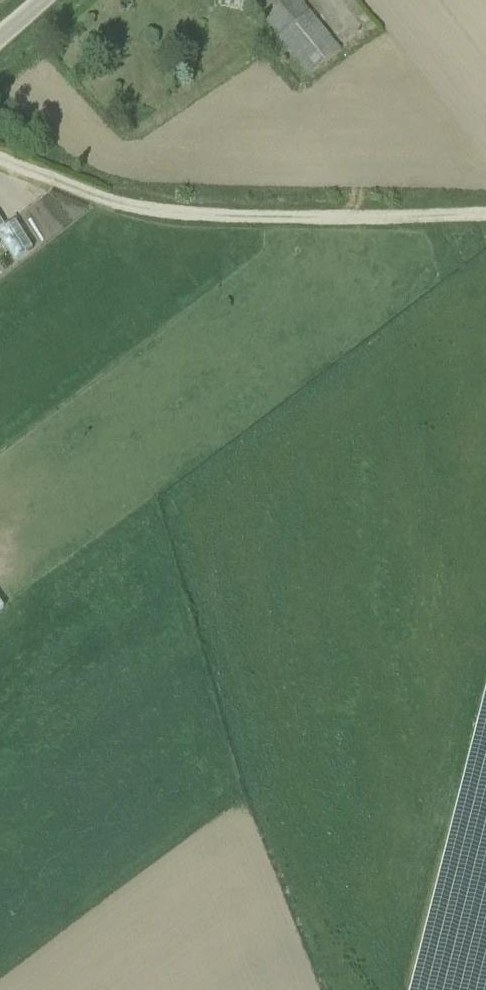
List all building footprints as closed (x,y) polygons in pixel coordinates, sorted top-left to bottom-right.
[(311,75),(321,67),(335,55),(341,50),(299,0),(249,0),(311,75)] [(397,989),(485,989),(485,639),(397,989)]
